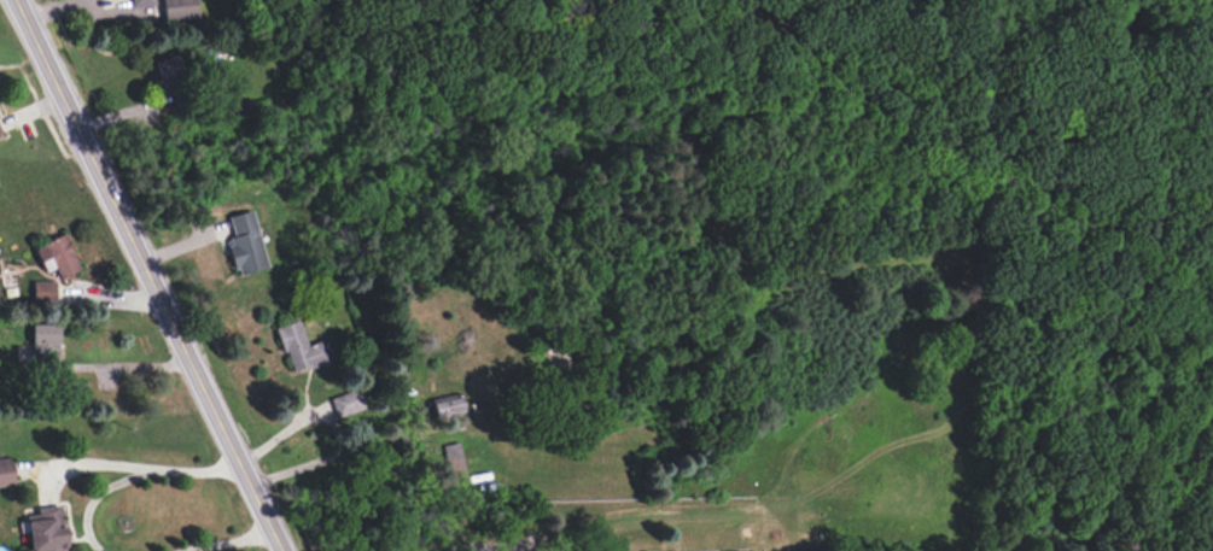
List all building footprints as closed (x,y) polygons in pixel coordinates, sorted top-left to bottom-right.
[(131,18),(155,17),(154,0),(130,0),(131,18)] [(163,19),(197,18),(197,0),(163,0),(163,19)] [(163,91),(187,84),(178,54),(154,61),(163,91)] [(268,267),(252,209),(228,216),(234,236),(227,239),(237,276),(268,267)] [(44,272),(56,268),(59,277),(78,271),(67,234),(35,244),(44,272)] [(55,281),(33,280),(33,300),(55,301),(55,281)] [(276,327),(291,373),(327,362),(321,340),(307,345),(299,320),(276,327)] [(59,344),(59,324),(32,323),(31,346),(16,346),(16,360),(49,361),(50,344),(59,344)] [(360,389),(329,399),(335,418),(366,408),(360,389)] [(437,419),(464,412),(459,392),(431,399),(437,419)] [(14,485),(12,458),(0,459),(0,487),(14,485)] [(30,550),(33,550),(37,550),(67,550),(61,505),(37,508),(38,514),(25,516),(30,550)]
